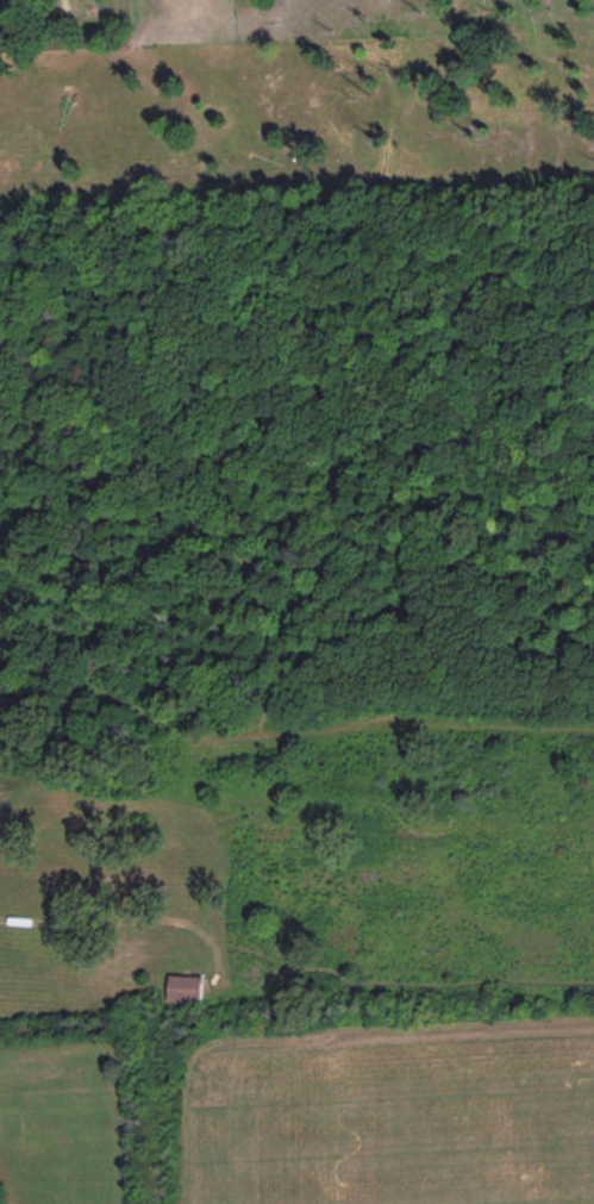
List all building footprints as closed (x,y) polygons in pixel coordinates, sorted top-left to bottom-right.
[(202,1003),(203,976),(169,975),(168,1002),(202,1003)]
